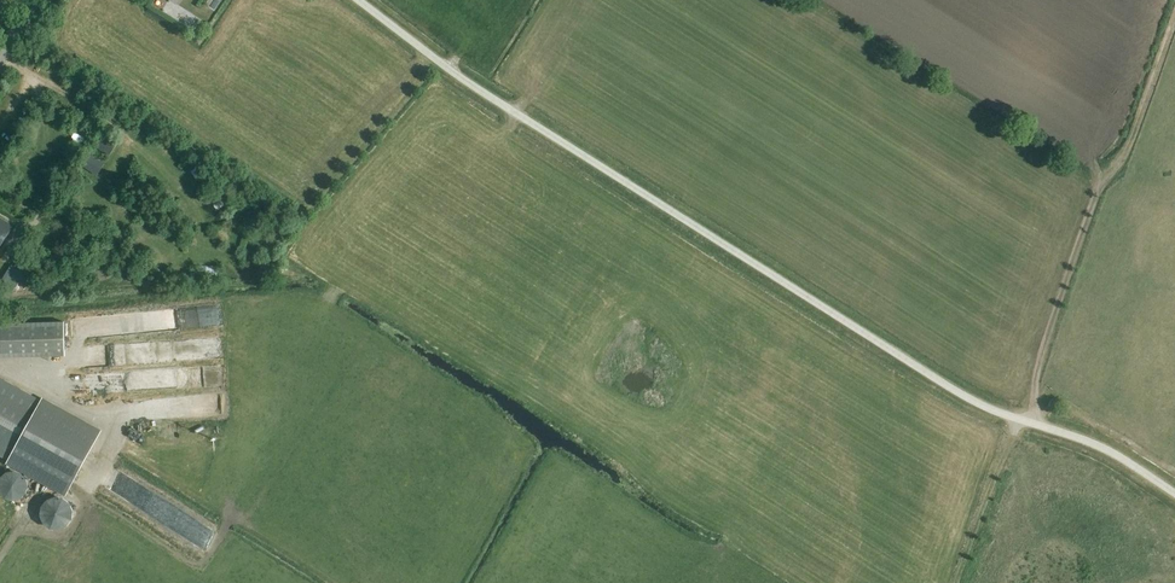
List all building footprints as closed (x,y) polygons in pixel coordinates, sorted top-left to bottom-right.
[(167,8),(174,0),(162,0),(160,2),(167,8)] [(117,114),(130,121),(134,115),(121,108),(117,114)] [(150,126),(145,131),(156,140),(160,135),(150,126)] [(103,144),(114,154),(123,144),(112,135),(103,144)] [(172,156),(182,149),(174,139),(164,147),(172,156)] [(89,153),(82,164),(92,170),(99,160),(89,153)] [(205,158),(197,171),(206,176),(213,164),(205,158)] [(0,217),(0,247),(14,226),(0,217)] [(26,241),(20,250),(29,255),(34,246),(26,241)] [(0,320),(0,354),(65,352),(65,318),(0,320)] [(125,334),(96,335),(97,347),(126,345),(125,334)] [(179,357),(189,357),(189,340),(178,341),(179,357)] [(124,390),(171,387),(170,370),(77,376),(78,400),(125,398),(124,390)] [(100,433),(0,378),(0,456),(67,493),(100,433)] [(20,500),(26,495),(28,487),(27,479),(21,474),(14,471),(6,473),(0,478),(0,479),(0,494),(5,499),(12,502),(20,500)] [(59,531),(67,527),(72,520),(74,511),(70,504),(63,498),(56,497),(51,498),(45,502),(41,508),(41,516),(44,525),(51,530),(59,531)] [(211,548),(221,532),(206,522),(196,538),(211,548)] [(224,524),(220,536),(231,540),(236,529),(224,524)]
